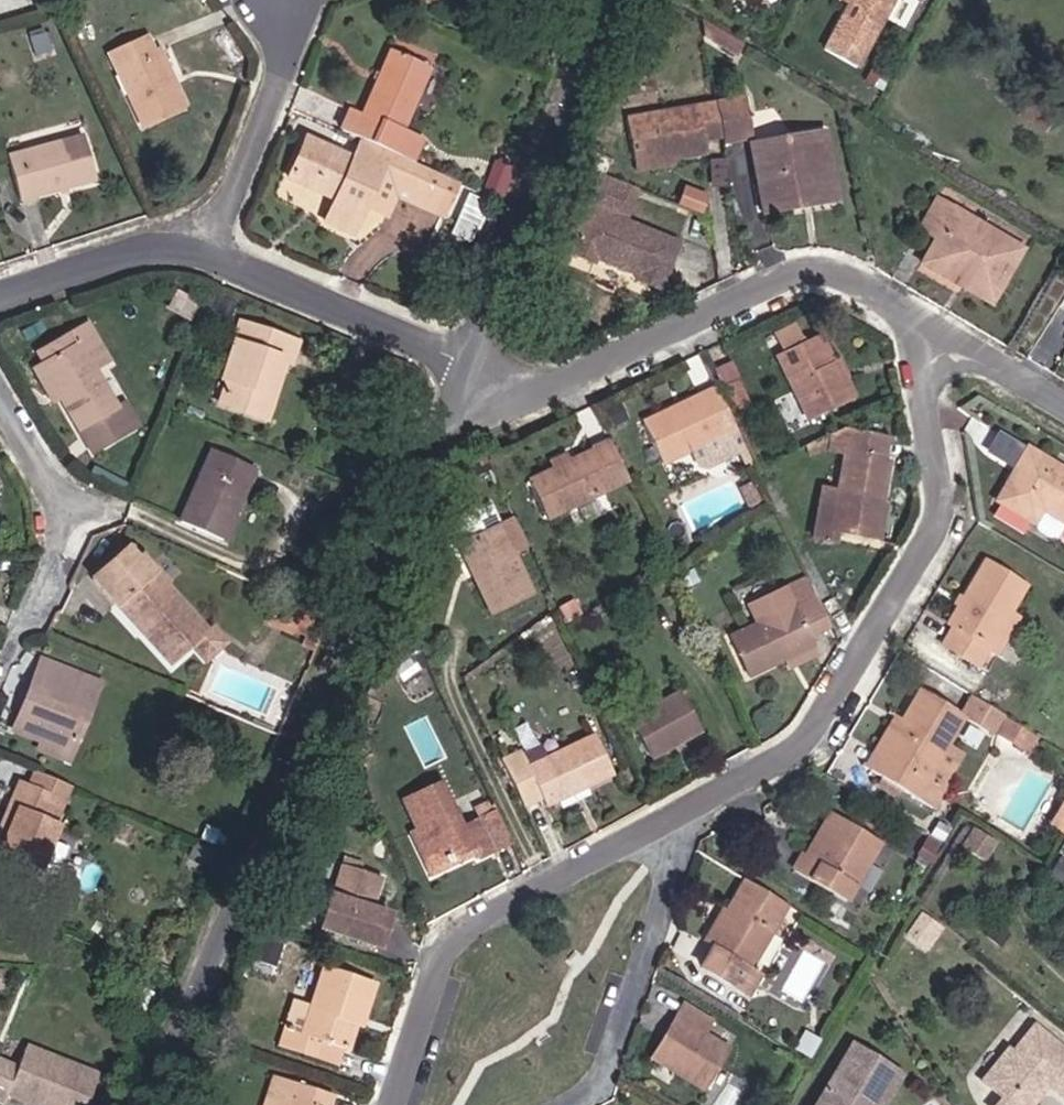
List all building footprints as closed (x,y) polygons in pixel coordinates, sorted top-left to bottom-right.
[(893,0),(838,0),(848,5),(823,50),(855,68),(893,0)] [(735,57),(743,44),(700,19),(703,38),(735,57)] [(49,54),(40,29),(30,32),(38,57),(49,54)] [(153,52),(146,37),(108,55),(142,128),(179,110),(178,108),(153,52)] [(184,105),(159,50),(153,52),(178,108),(184,105)] [(401,132),(430,68),(389,50),(360,115),(349,109),(338,131),(360,140),(410,163),(420,141),(401,132)] [(880,89),(889,73),(874,65),(864,81),(866,82),(880,89)] [(751,137),(744,99),(715,104),(721,136),(722,143),(751,137)] [(715,104),(624,121),(631,162),(671,155),(671,159),(706,153),(703,140),(721,136),(715,104)] [(835,201),(823,133),(749,146),(752,165),(767,162),(774,205),(799,200),(800,207),(835,201)] [(95,180),(83,136),(7,157),(19,200),(95,180)] [(395,196),(399,189),(417,197),(428,170),(410,163),(360,140),(351,160),(347,168),(324,158),(328,150),(304,140),(287,178),(334,199),(324,223),(351,235),(363,207),(385,217),(395,196)] [(351,160),(328,150),(324,158),(347,168),(351,160)] [(672,165),(671,159),(671,155),(631,162),(633,171),(672,165)] [(774,205),(767,162),(752,165),(761,214),(800,207),(799,200),(774,205)] [(495,200),(508,169),(495,164),(483,195),(495,200)] [(433,213),(448,179),(428,170),(417,197),(399,189),(395,196),(433,213)] [(657,290),(676,244),(625,224),(612,219),(626,186),(598,175),(567,254),(590,264),(592,258),(635,275),(633,281),(657,290)] [(625,224),(638,190),(626,186),(612,219),(625,224)] [(698,214),(704,198),(684,191),(678,206),(698,214)] [(474,238),(487,203),(475,199),(467,217),(459,214),(453,230),(474,238)] [(997,292),(1022,249),(936,199),(919,229),(935,238),(920,264),(956,284),(963,273),(997,292)] [(997,292),(963,273),(956,284),(990,304),(997,292)] [(229,318),(235,304),(221,298),(215,312),(229,318)] [(258,419),(279,358),(288,361),(291,362),(297,343),(239,322),(219,381),(225,383),(218,405),(258,419)] [(116,408),(94,370),(109,361),(87,324),(70,333),(76,343),(42,363),(60,396),(57,397),(77,431),(80,428),(94,452),(138,427),(124,403),(116,408)] [(42,363),(76,343),(70,333),(35,353),(42,363)] [(849,402),(830,363),(816,335),(775,356),(806,421),(849,402)] [(267,422),(288,361),(279,358),(258,419),(267,422)] [(847,379),(837,360),(830,363),(849,402),(854,399),(845,380),(847,379)] [(60,396),(42,363),(32,369),(50,401),(57,397),(60,396)] [(744,449),(715,388),(641,424),(659,464),(690,449),(697,465),(705,467),(736,452),(744,449)] [(746,409),(735,388),(722,396),(733,416),(746,409)] [(610,424),(625,416),(617,401),(603,409),(610,424)] [(874,541),(888,460),(886,460),(876,458),(880,435),(843,428),(828,435),(825,450),(843,453),(836,492),(821,489),(811,538),(828,540),(830,533),(836,534),(874,541)] [(825,450),(828,435),(804,447),(807,457),(825,450)] [(886,460),(890,437),(880,435),(876,458),(886,460)] [(627,480),(609,443),(566,463),(552,469),(525,481),(544,520),(627,480)] [(752,465),(744,449),(736,452),(745,469),(752,465)] [(1026,449),(995,502),(1032,524),(1036,532),(1047,538),(1056,537),(1063,524),(1063,471),(1026,449)] [(221,542),(254,469),(210,450),(178,523),(221,542)] [(566,463),(561,453),(548,460),(552,469),(566,463)] [(764,490),(759,480),(740,489),(745,499),(764,490)] [(770,503),(764,490),(745,499),(751,512),(770,503)] [(497,527),(487,505),(455,520),(453,524),(463,543),(497,527)] [(530,594),(512,555),(527,548),(513,519),(497,527),(463,543),(479,577),(473,579),(489,613),(530,594)] [(835,542),(836,534),(830,533),(828,540),(835,542)] [(479,577),(463,543),(457,546),(473,579),(479,577)] [(139,558),(127,547),(125,550),(136,561),(139,558)] [(207,633),(139,558),(136,561),(125,550),(96,575),(106,587),(103,591),(115,604),(119,600),(146,630),(142,634),(170,666),(190,648),(207,633)] [(1009,613),(1025,587),(983,562),(946,624),(951,628),(940,645),(977,667),(987,649),(1009,613)] [(696,586),(688,571),(676,577),(683,592),(696,586)] [(637,595),(650,586),(640,573),(628,581),(637,595)] [(106,587),(96,575),(92,579),(103,591),(106,587)] [(811,647),(806,637),(828,626),(806,580),(750,606),(758,623),(729,637),(747,677),(784,659),(811,647)] [(146,630),(119,600),(115,604),(142,634),(146,630)] [(304,630),(310,617),(298,611),(290,627),(288,631),(303,638),(299,646),(313,653),(319,638),(304,630)] [(995,654),(1017,618),(1009,613),(987,649),(995,654)] [(203,661),(223,643),(211,629),(207,633),(190,648),(203,661)] [(788,668),(815,655),(811,647),(784,659),(788,668)] [(400,688),(421,673),(409,657),(389,671),(400,688)] [(69,752),(97,683),(43,661),(15,729),(38,739),(69,752)] [(701,733),(677,690),(626,719),(649,761),(701,733)] [(946,746),(964,715),(991,732),(1002,713),(971,694),(959,713),(920,690),(901,722),(910,728),(904,737),(895,731),(870,772),(932,809),(944,791),(940,788),(948,773),(935,765),(946,746)] [(1008,720),(1009,718),(1002,713),(991,732),(998,736),(999,734),(1008,720)] [(904,737),(910,728),(901,722),(894,718),(864,769),(870,772),(895,731),(904,737)] [(1029,732),(1008,720),(999,734),(1024,749),(1032,734),(1030,733),(1029,732)] [(1030,753),(1039,738),(1032,734),(1024,749),(1030,753)] [(612,773),(594,736),(528,767),(520,752),(501,761),(522,806),(540,798),(544,806),(612,773)] [(69,752),(38,739),(34,748),(65,760),(69,752)] [(948,773),(960,754),(946,746),(935,765),(948,773)] [(69,786),(35,772),(28,788),(19,784),(9,807),(16,810),(0,848),(0,853),(38,870),(56,877),(68,849),(50,841),(56,827),(52,826),(69,786)] [(509,844),(494,811),(476,820),(460,827),(439,783),(401,801),(414,828),(433,866),(469,849),(472,855),(474,859),(509,844)] [(1047,822),(1063,832),(1063,794),(1047,822)] [(494,811),(489,801),(472,809),(476,820),(494,811)] [(16,810),(9,807),(0,828),(0,848),(16,810)] [(816,862),(842,819),(831,813),(805,855),(816,862)] [(844,902),(881,842),(842,819),(816,862),(805,855),(802,853),(792,871),(844,902)] [(433,866),(414,828),(408,831),(429,875),(472,855),(469,849),(433,866)] [(981,861),(993,842),(973,830),(962,848),(981,861)] [(939,848),(942,843),(928,834),(925,839),(939,848)] [(930,863),(939,848),(925,839),(916,855),(930,863)] [(1063,876),(1063,859),(1060,856),(1048,875),(1060,883),(1063,876)] [(361,942),(382,878),(339,864),(318,928),(361,942)] [(786,906),(744,880),(725,911),(733,915),(713,949),(702,969),(717,978),(746,996),(759,974),(749,968),(786,906)] [(713,949),(733,915),(725,911),(722,909),(703,943),(713,949)] [(388,923),(390,916),(383,914),(381,921),(388,923)] [(334,1066),(339,1048),(345,1050),(353,1026),(357,1017),(362,1019),(374,982),(323,967),(310,1008),(300,1035),(285,1029),(279,1047),(334,1066)] [(300,1035),(310,1008),(294,1002),(285,1029),(300,1035)] [(702,1090),(727,1049),(702,1034),(710,1021),(683,1004),(650,1058),(702,1090)] [(359,1028),(362,1019),(357,1017),(353,1026),(359,1028)] [(732,1044),(739,1033),(718,1019),(711,1030),(732,1044)] [(1046,1085),(1063,1098),(1063,1052),(1034,1027),(1011,1054),(1007,1050),(981,1082),(1002,1099),(996,1104),(1030,1104),(1046,1085)] [(808,1056),(816,1044),(802,1037),(795,1048),(808,1056)] [(861,1102),(867,1104),(881,1104),(900,1074),(851,1045),(815,1104),(859,1104),(861,1102)] [(97,1076),(25,1047),(17,1068),(0,1061),(0,1103),(3,1104),(7,1095),(27,1103),(29,1097),(48,1104),(85,1104),(97,1076)] [(332,1095),(273,1076),(264,1104),(329,1104),(332,1095)]
